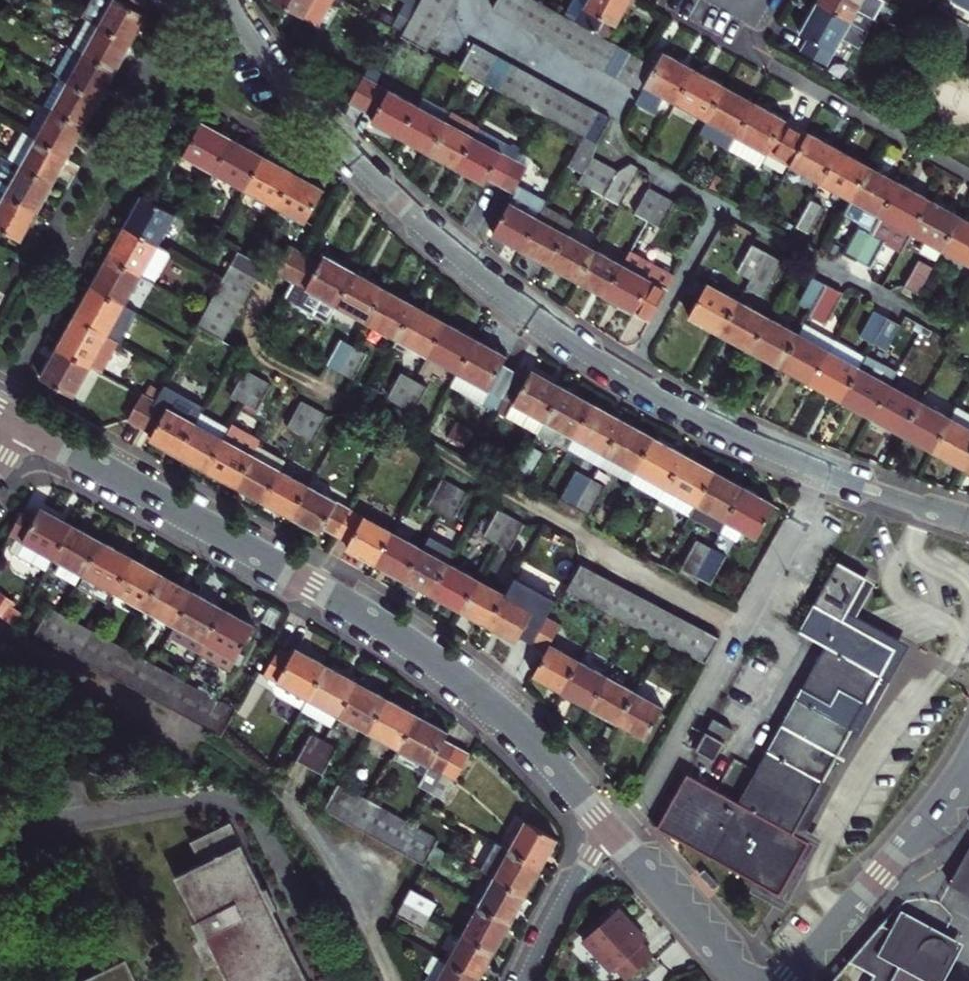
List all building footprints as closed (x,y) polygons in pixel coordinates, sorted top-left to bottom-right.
[(98,28),(113,0),(94,0),(84,20),(85,21),(98,28)] [(146,14),(139,10),(145,0),(113,0),(98,28),(130,44),(138,27),(146,14)] [(317,18),(327,0),(286,0),(317,18)] [(418,9),(441,21),(447,9),(430,0),(423,0),(418,9)] [(447,9),(452,0),(430,0),(447,9)] [(497,7),(511,15),(519,0),(501,0),(497,7)] [(511,15),(523,21),(535,0),(519,0),(511,15)] [(535,29),(549,2),(545,0),(535,0),(523,21),(535,29)] [(577,18),(584,22),(597,29),(609,36),(611,37),(623,15),(631,0),(587,0),(577,18)] [(819,2),(871,32),(876,21),(886,2),(884,0),(820,0),(819,2)] [(968,8),(968,0),(954,0),(968,8)] [(549,2),(535,29),(546,35),(560,8),(549,2)] [(861,49),(871,32),(819,2),(810,17),(801,33),(808,38),(801,51),(828,66),(843,39),(861,49)] [(546,35),(558,41),(573,16),(560,8),(546,35)] [(418,9),(411,22),(433,35),(441,21),(418,9)] [(558,41),(569,48),(584,22),(577,18),(573,16),(558,41)] [(70,48),(84,54),(98,28),(85,21),(70,48)] [(403,35),(426,48),(433,35),(411,22),(407,29),(403,35)] [(584,22),(569,48),(583,55),(597,29),(584,22)] [(122,58),(130,44),(98,28),(84,54),(115,71),(122,58)] [(583,55),(595,63),(609,36),(597,29),(583,55)] [(595,63),(607,69),(621,43),(611,37),(609,36),(595,63)] [(463,69),(476,76),(491,48),(478,41),(463,69)] [(607,69),(618,76),(633,50),(621,43),(607,69)] [(84,54),(70,48),(54,78),(67,85),(84,54)] [(476,76),(488,83),(504,55),(491,48),(476,76)] [(633,50),(618,76),(631,83),(646,57),(633,50)] [(657,64),(643,90),(636,102),(657,113),(667,96),(678,103),(697,69),(684,62),(664,52),(657,64)] [(107,87),(115,71),(84,54),(67,85),(98,102),(107,87)] [(504,55),(488,83),(501,90),(516,62),(504,55)] [(646,57),(631,83),(643,90),(657,64),(646,57)] [(501,90),(512,96),(528,69),(516,62),(501,90)] [(528,69),(512,96),(524,102),(539,75),(528,69)] [(678,103),(708,119),(726,85),(715,79),(697,69),(678,103)] [(378,83),(364,75),(348,102),(363,111),(378,83)] [(539,75),(524,102),(535,108),(551,81),(539,75)] [(542,112),(549,116),(564,89),(551,81),(535,108),(542,112)] [(417,106),(378,83),(363,111),(378,118),(375,123),(386,130),(399,137),(417,106)] [(91,115),(98,102),(67,85),(52,112),(84,129),(91,115)] [(708,119),(743,137),(763,103),(743,93),(726,85),(708,119)] [(564,89),(549,116),(562,123),(577,96),(564,89)] [(452,111),(423,95),(417,106),(446,122),(452,111)] [(577,96),(562,123),(573,129),(588,102),(577,96)] [(667,96),(657,113),(668,119),(678,103),(667,96)] [(588,102),(573,129),(584,135),(585,136),(600,109),(588,102)] [(743,137),(737,149),(767,166),(774,154),(784,161),(802,129),(792,124),(793,121),(782,115),(763,103),(743,137)] [(22,134),(36,141),(52,112),(37,104),(22,134)] [(417,106),(399,137),(413,145),(428,153),(446,122),(417,106)] [(600,109),(585,136),(599,143),(604,136),(613,116),(600,109)] [(480,127),(452,111),(446,122),(474,138),(480,127)] [(76,143),(84,129),(52,112),(36,141),(68,158),(76,143)] [(183,152),(215,169),(233,136),(212,125),(201,118),(183,152)] [(446,122),(428,153),(442,161),(457,170),(474,138),(446,122)] [(480,127),(474,138),(515,161),(521,151),(480,127)] [(812,134),(802,129),(784,161),(826,184),(844,150),(823,138),(813,132),(812,134)] [(6,161),(21,170),(36,141),(22,134),(6,161)] [(579,183),(591,191),(607,163),(594,157),(599,143),(585,136),(584,135),(568,166),(584,175),(579,183)] [(215,169),(245,186),(264,153),(250,145),(233,136),(215,169)] [(515,161),(474,138),(457,170),(472,178),(484,185),(488,180),(500,187),(515,161)] [(60,172),(68,158),(36,141),(21,170),(53,186),(60,172)] [(826,184),(855,201),(874,167),(858,158),(844,150),(826,184)] [(264,153),(245,186),(276,203),(294,170),(277,160),(264,153)] [(6,197),(21,170),(6,161),(0,158),(0,193),(6,197)] [(529,169),(515,161),(500,187),(515,195),(529,169)] [(591,191),(620,206),(639,171),(628,166),(617,169),(607,163),(591,191)] [(855,201),(885,218),(903,184),(888,175),(874,167),(855,201)] [(53,186),(21,170),(6,197),(38,214),(45,201),(53,186)] [(294,170),(276,203),(306,219),(324,186),(310,178),(294,170)] [(885,218),(914,235),(933,201),(918,193),(903,184),(885,218)] [(636,217),(647,222),(662,195),(651,189),(636,217)] [(134,209),(127,223),(160,241),(174,215),(177,209),(145,190),(134,209)] [(544,210),(515,195),(510,204),(538,220),(544,210)] [(662,195),(647,222),(660,229),(675,202),(662,195)] [(38,214),(6,197),(0,209),(0,227),(24,240),(32,225),(38,214)] [(866,226),(851,254),(862,260),(874,239),(885,218),(855,201),(847,216),(866,226)] [(929,243),(945,252),(963,219),(946,209),(933,201),(914,235),(929,243)] [(509,244),(522,251),(538,220),(510,204),(493,236),(509,244)] [(828,212),(815,205),(804,224),(817,232),(828,212)] [(537,260),(549,266),(567,235),(572,226),(544,210),(538,220),(522,251),(537,260)] [(963,219),(945,252),(968,266),(968,222),(963,219)] [(118,240),(110,254),(143,271),(160,241),(127,223),(118,240)] [(567,235),(594,251),(600,242),(572,226),(567,235)] [(564,275),(577,282),(594,251),(567,235),(549,266),(564,275)] [(887,247),(874,239),(862,260),(875,268),(887,247)] [(290,275),(305,249),(292,242),(277,268),(290,275)] [(787,252),(769,243),(751,277),(769,286),(787,252)] [(945,252),(929,243),(924,251),(940,260),(945,252)] [(238,246),(231,259),(258,274),(265,261),(238,246)] [(324,327),(339,301),(357,268),(341,259),(326,251),(322,258),(305,249),(290,275),(295,278),(281,302),(324,327)] [(592,290),(604,297),(622,266),(594,251),(577,282),(592,290)] [(622,266),(604,297),(624,308),(649,321),(674,276),(630,252),(622,266)] [(125,302),(143,271),(110,254),(102,270),(93,284),(125,302)] [(258,274),(231,259),(224,272),(251,287),(258,274)] [(803,290),(817,298),(832,271),(818,264),(803,290)] [(908,289),(920,296),(933,273),(921,266),(908,289)] [(339,301),(368,317),(386,284),(371,276),(357,268),(339,301)] [(846,280),(832,271),(817,298),(832,306),(846,280)] [(222,275),(218,284),(245,299),(251,287),(224,272),(222,275)] [(140,311),(125,302),(93,284),(85,300),(77,315),(121,340),(123,341),(140,311)] [(218,284),(211,296),(238,312),(245,299),(218,284)] [(368,317),(399,333),(417,301),(401,292),(386,284),(368,317)] [(703,325),(720,334),(739,300),(709,284),(690,318),(703,325)] [(238,312),(211,296),(207,305),(204,310),(231,325),(238,312)] [(739,300),(720,334),(736,343),(750,350),(768,315),(739,300)] [(399,333),(429,351),(447,318),(430,308),(417,301),(399,333)] [(864,325),(877,333),(890,310),(876,302),(864,325)] [(204,310),(197,322),(225,337),(231,325),(204,310)] [(890,310),(877,333),(891,340),(904,318),(890,310)] [(60,345),(92,363),(105,369),(121,340),(77,315),(68,330),(60,345)] [(767,359),(780,366),(799,332),(768,315),(750,350),(767,359)] [(429,351),(461,368),(479,335),(462,326),(447,318),(429,351)] [(795,374),(812,383),(831,349),(799,332),(780,366),(795,374)] [(329,358),(340,365),(355,340),(342,333),(329,358)] [(479,335),(461,368),(453,381),(485,399),(492,386),(503,392),(518,366),(506,359),(509,352),(495,344),(479,335)] [(838,336),(831,349),(859,365),(867,352),(838,336)] [(355,340),(340,365),(354,372),(368,347),(355,340)] [(77,389),(92,363),(60,345),(55,355),(46,371),(77,389)] [(825,390),(841,398),(859,365),(831,349),(812,383),(825,390)] [(898,368),(867,352),(859,365),(890,382),(898,368)] [(546,415),(564,381),(543,370),(534,365),(530,373),(518,366),(503,392),(546,415)] [(856,406),(872,415),(890,382),(859,365),(841,398),(856,406)] [(245,396),(258,372),(246,366),(233,390),(245,396)] [(389,392),(401,399),(416,374),(404,367),(389,392)] [(272,380),(258,372),(245,396),(258,404),(272,380)] [(416,374),(401,399),(416,407),(430,382),(416,374)] [(145,392),(156,398),(163,385),(152,380),(145,392)] [(564,381),(546,415),(576,431),(595,398),(577,388),(564,381)] [(903,431),(921,398),(890,382),(872,415),(888,423),(903,431)] [(485,399),(497,405),(503,392),(492,386),(485,399)] [(927,387),(921,398),(951,414),(958,403),(927,387)] [(142,424),(156,398),(145,392),(131,418),(142,424)] [(546,415),(503,392),(497,405),(540,427),(546,415)] [(175,408),(156,398),(142,424),(160,435),(157,440),(163,443),(179,452),(204,407),(182,396),(175,408)] [(288,420),(300,427),(314,403),(302,396),(288,420)] [(576,431),(607,448),(625,414),(609,406),(595,398),(576,431)] [(934,447),(951,414),(921,398),(903,431),(915,437),(934,447)] [(327,410),(314,403),(300,427),(315,435),(327,410)] [(951,414),(968,424),(968,409),(958,403),(951,414)] [(231,422),(204,407),(179,452),(193,460),(207,467),(231,422)] [(607,448),(638,464),(656,431),(641,422),(625,414),(607,448)] [(951,414),(934,447),(952,457),(963,462),(968,451),(968,424),(951,414)] [(539,429),(568,446),(570,443),(576,431),(546,415),(540,427),(539,429)] [(223,475),(235,482),(259,438),(260,437),(231,422),(207,467),(223,475)] [(469,436),(456,429),(452,438),(465,445),(469,436)] [(601,459),(607,448),(576,431),(570,443),(601,459)] [(656,431),(638,464),(668,480),(686,447),(671,439),(656,431)] [(263,497),(280,465),(287,453),(259,438),(235,482),(248,489),(263,497)] [(686,447),(668,480),(699,496),(716,463),(703,456),(686,447)] [(638,464),(607,448),(601,459),(632,476),(638,464)] [(528,451),(513,479),(526,486),(542,458),(528,451)] [(716,463),(699,496),(692,509),(721,524),(727,512),(745,479),(731,471),(716,463)] [(668,480),(638,464),(632,476),(662,493),(668,480)] [(291,512),(309,481),(280,465),(263,497),(278,505),(291,512)] [(567,490),(580,497),(594,471),(581,465),(567,490)] [(594,471),(580,497),(593,504),(607,478),(594,471)] [(443,506),(456,480),(445,474),(430,499),(443,506)] [(759,486),(745,479),(727,512),(760,529),(777,496),(759,486)] [(470,488),(456,480),(443,506),(457,513),(470,488)] [(668,480),(662,493),(692,509),(699,496),(668,480)] [(326,524),(336,530),(351,503),(309,481),(291,512),(310,523),(322,530),(326,524)] [(360,550),(377,559),(394,527),(351,503),(336,530),(352,538),(349,543),(360,550)] [(488,529),(501,536),(514,512),(502,505),(488,529)] [(23,506),(9,532),(18,537),(11,549),(46,570),(53,555),(70,524),(56,516),(39,507),(36,513),(23,506)] [(526,519),(514,512),(501,536),(514,543),(526,519)] [(86,532),(70,524),(53,555),(62,560),(55,574),(75,585),(100,539),(86,532)] [(405,574),(423,542),(394,527),(377,559),(393,567),(405,574)] [(695,573),(710,545),(694,537),(679,565),(695,573)] [(114,547),(100,539),(75,585),(104,601),(112,587),(130,555),(114,547)] [(451,558),(423,542),(405,574),(419,582),(434,589),(451,558)] [(710,545),(695,573),(710,581),(725,553),(710,545)] [(835,553),(813,598),(840,612),(851,591),(862,568),(835,553)] [(144,563),(130,555),(112,587),(142,603),(159,570),(144,563)] [(481,574),(451,558),(434,589),(449,597),(464,606),(481,574)] [(585,562),(571,587),(585,595),(599,570),(585,562)] [(159,570),(142,603),(173,619),(191,587),(176,579),(159,570)] [(598,602),(611,576),(599,570),(585,595),(598,602)] [(508,589),(481,574),(464,606),(475,612),(490,620),(508,589)] [(623,582),(611,576),(598,602),(609,609),(623,582)] [(609,609),(621,615),(635,589),(623,582),(609,609)] [(3,587),(0,591),(0,606),(18,620),(19,618),(24,609),(26,606),(3,587)] [(191,587),(173,619),(205,636),(222,603),(207,595),(191,587)] [(551,612),(508,589),(490,620),(509,630),(524,638),(527,634),(536,640),(551,612)] [(635,589),(621,615),(634,621),(647,595),(635,589)] [(647,595),(634,621),(638,624),(646,628),(660,602),(647,595)] [(49,631),(64,604),(51,597),(36,624),(49,631)] [(891,637),(840,612),(813,598),(800,624),(823,636),(878,663),(883,651),(891,637)] [(646,628),(658,634),(672,609),(660,602),(646,628)] [(222,603),(205,636),(235,652),(252,619),(236,611),(222,603)] [(37,616),(24,609),(19,618),(33,625),(37,616)] [(670,640),(683,615),(672,609),(658,634),(670,640)] [(566,620),(551,612),(536,640),(552,648),(539,675),(553,683),(567,690),(583,659),(556,644),(566,620)] [(670,640),(682,647),(696,621),(683,615),(670,640)] [(682,647),(695,654),(708,628),(696,621),(682,647)] [(99,623),(85,651),(97,657),(112,630),(99,623)] [(708,628),(695,654),(706,660),(720,634),(708,628)] [(112,630),(97,657),(109,663),(123,636),(112,630)] [(123,636),(109,663),(122,670),(136,643),(123,636)] [(235,652),(205,636),(198,648),(229,664),(235,652)] [(823,636),(802,679),(829,693),(838,676),(863,690),(869,680),(878,663),(823,636)] [(122,670),(133,676),(147,649),(136,643),(122,670)] [(281,678),(313,696),(332,662),(315,653),(301,645),(297,651),(284,644),(269,672),(281,678)] [(147,649),(133,676),(147,683),(161,657),(155,654),(147,649)] [(147,683),(159,690),(173,663),(161,657),(147,683)] [(612,675),(583,659),(567,690),(580,697),(596,706),(612,675)] [(313,696),(344,713),(363,678),(348,671),(332,662),(313,696)] [(173,663),(159,690),(172,697),(186,671),(173,663)] [(186,671),(172,697),(184,703),(198,677),(186,671)] [(612,675),(596,706),(610,714),(627,723),(643,692),(612,675)] [(829,693),(802,679),(796,690),(849,718),(855,706),(863,690),(838,676),(829,693)] [(198,677),(184,703),(197,710),(210,684),(198,677)] [(313,696),(281,678),(277,688),(307,705),(313,696)] [(363,678),(344,713),(373,728),(392,694),(378,687),(363,678)] [(210,684),(197,710),(213,718),(227,693),(210,684)] [(849,718),(796,690),(782,717),(835,746),(842,732),(849,718)] [(665,704),(643,692),(627,723),(636,728),(649,734),(665,704)] [(227,693),(213,718),(226,725),(239,700),(227,693)] [(373,728),(404,745),(423,711),(405,702),(392,694),(373,728)] [(423,711),(404,745),(447,769),(462,741),(447,732),(449,726),(437,719),(423,711)] [(835,746),(782,717),(768,744),(821,772),(827,761),(835,746)] [(704,730),(726,741),(731,730),(710,719),(704,730)] [(711,760),(721,741),(703,731),(692,750),(711,760)] [(329,740),(316,733),(302,759),(315,766),(329,740)] [(329,740),(315,766),(328,774),(342,747),(329,740)] [(473,747),(462,741),(447,769),(458,775),(473,747)] [(821,772),(768,744),(755,771),(807,799),(814,786),(821,772)] [(458,775),(447,769),(436,788),(447,794),(458,775)] [(809,834),(794,826),(741,798),(688,770),(660,824),(664,829),(688,841),(780,889),(783,883),(794,863),(809,834)] [(807,799),(755,771),(741,798),(794,826),(800,813),(807,799)] [(343,814),(357,787),(345,780),(330,806),(343,814)] [(343,814),(354,821),(369,794),(357,787),(343,814)] [(354,821),(368,829),(382,801),(375,797),(369,794),(354,821)] [(368,829),(380,837),(395,809),(382,801),(368,829)] [(380,837),(392,844),(407,816),(395,809),(380,837)] [(403,850),(416,825),(418,823),(407,816),(392,844),(403,850)] [(283,930),(277,933),(271,920),(277,917),(272,906),(275,905),(265,883),(261,885),(228,819),(188,839),(199,861),(172,874),(194,918),(190,919),(198,935),(202,933),(207,944),(212,941),(216,949),(211,951),(226,980),(308,980),(283,930)] [(509,847),(539,863),(544,852),(553,835),(523,819),(509,847)] [(414,857),(428,832),(416,825),(403,850),(414,857)] [(426,864),(437,843),(440,839),(428,832),(414,857),(426,864)] [(494,874),(524,890),(530,878),(539,863),(509,847),(494,874)] [(954,878),(968,886),(968,853),(954,878)] [(494,874),(480,902),(509,918),(517,904),(524,890),(494,874)] [(407,899),(433,914),(440,901),(414,886),(407,899)] [(433,914),(407,899),(399,913),(427,927),(433,914)] [(465,931),(494,947),(502,931),(509,918),(480,902),(465,931)] [(622,903),(585,937),(614,968),(619,964),(630,976),(658,950),(647,938),(651,934),(636,918),(622,903)] [(947,979),(968,935),(910,903),(900,921),(889,915),(856,953),(882,965),(874,980),(950,980),(947,979)] [(494,947),(465,931),(450,959),(479,975),(489,957),(494,947)] [(430,974),(427,980),(476,980),(479,975),(450,959),(437,952),(426,973),(430,974)] [(131,957),(84,980),(143,980),(131,957)]
